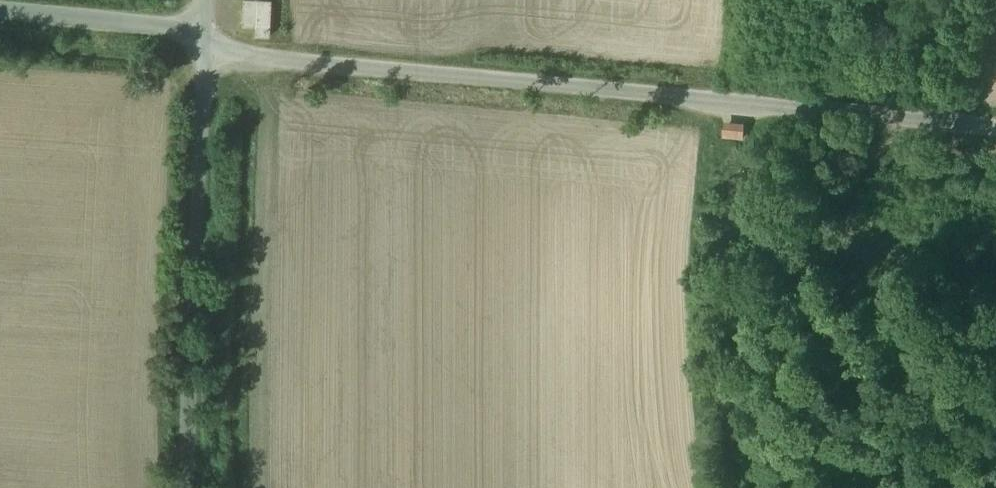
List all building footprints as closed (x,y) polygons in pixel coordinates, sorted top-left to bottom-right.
[(257,27),(256,37),(272,38),(274,0),(245,0),(243,26),(257,27)]
